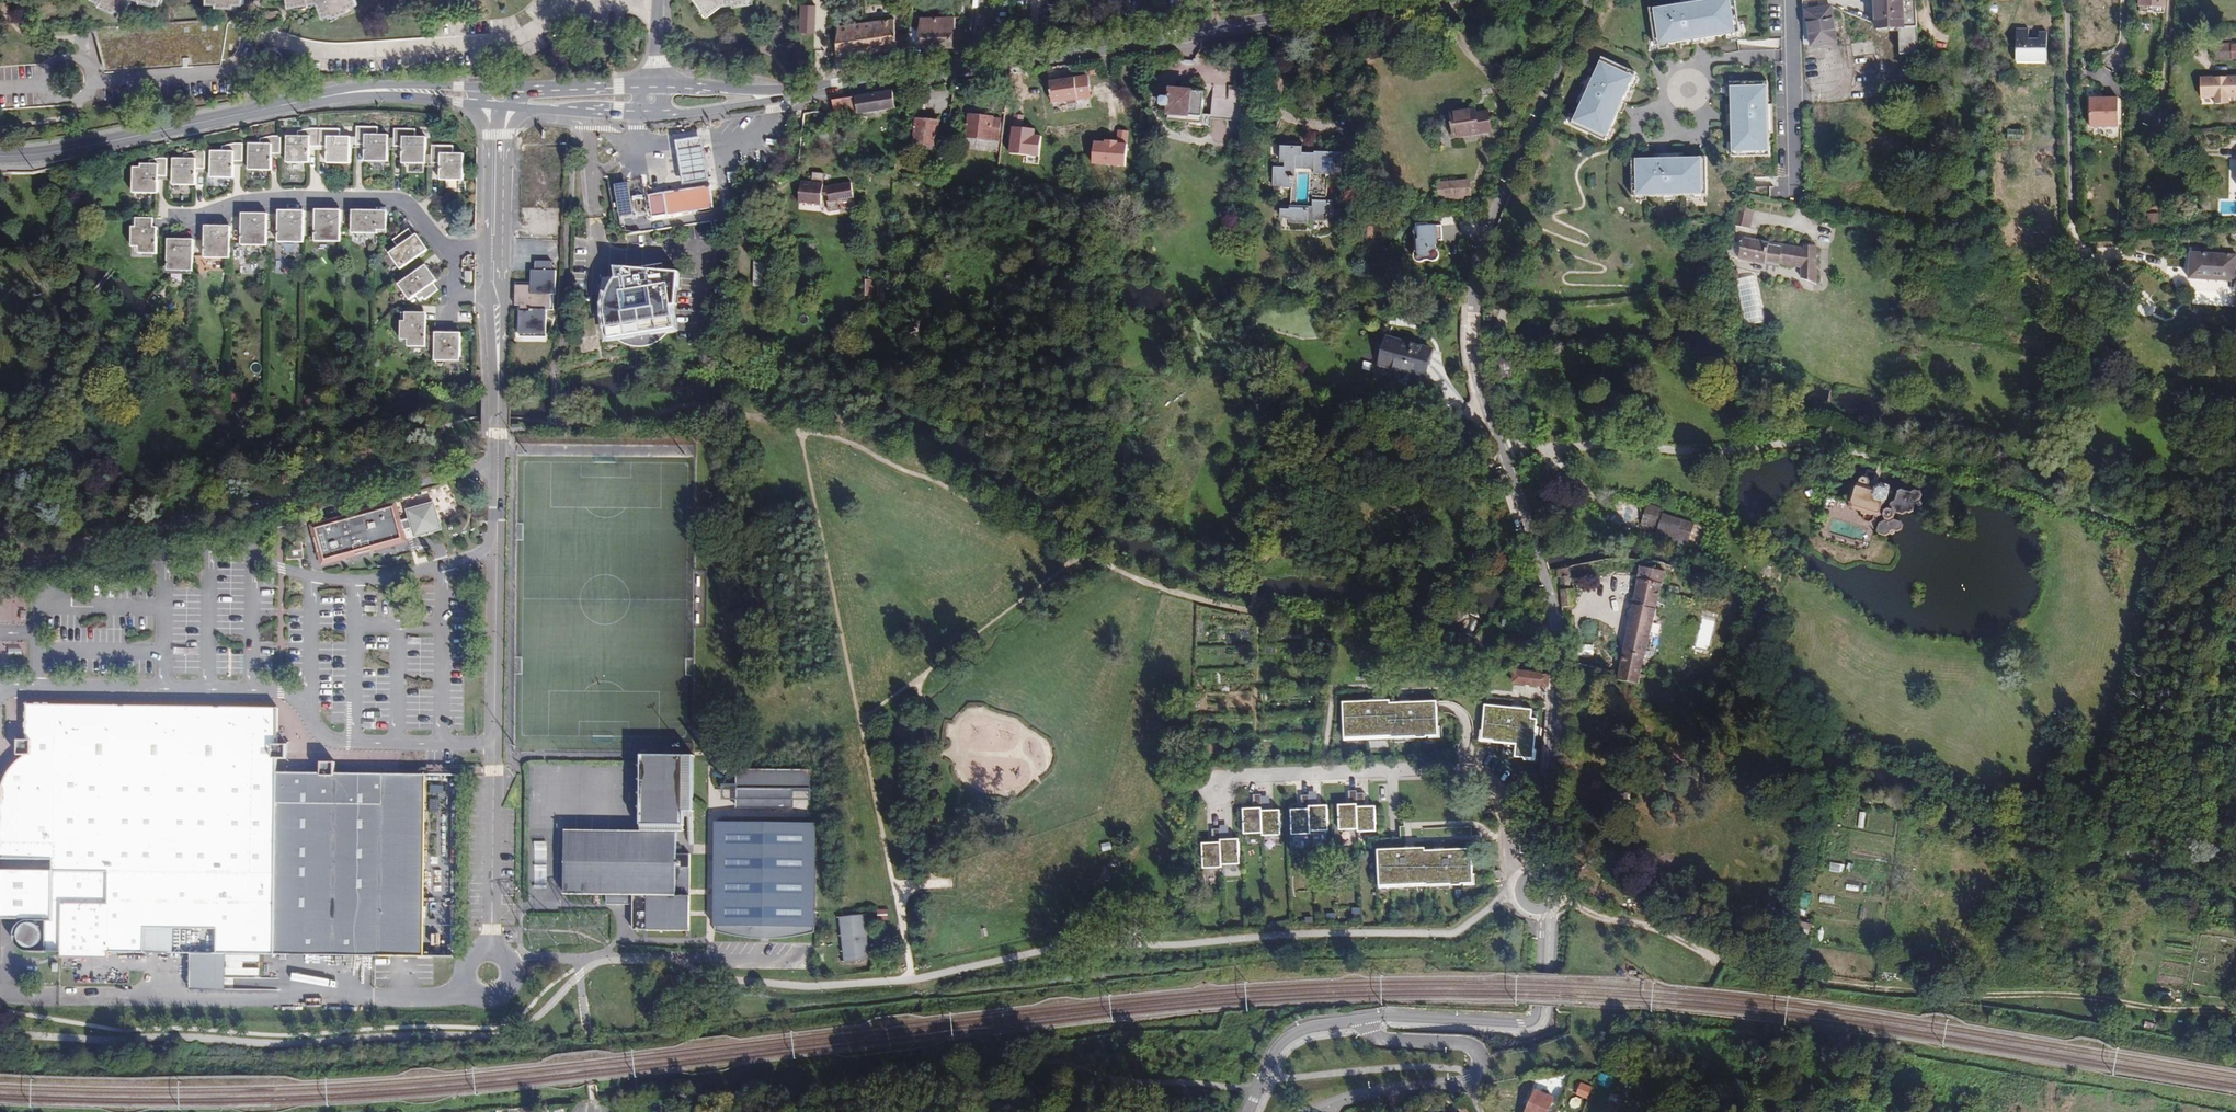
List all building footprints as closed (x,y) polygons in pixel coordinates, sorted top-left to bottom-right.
[(103,3),(101,6),(117,13),(119,10),(128,14),(134,0),(95,0),(103,3)] [(291,8),(319,3),(325,18),(334,15),(335,18),(352,12),(351,9),(360,5),(357,0),(290,0),(291,8)] [(710,16),(723,6),(735,4),(735,7),(752,4),(752,0),(697,0),(710,16)] [(1735,0),(1703,0),(1650,8),(1656,46),(1740,33),(1735,0)] [(1876,25),(1876,29),(1899,28),(1900,55),(1919,54),(1917,0),(1875,0),(1876,25)] [(1833,3),(1805,7),(1810,45),(1839,41),(1833,3)] [(800,5),(799,33),(815,33),(815,6),(800,5)] [(921,27),(910,27),(909,34),(908,47),(921,46),(920,48),(952,47),(952,28),(956,28),(955,17),(921,18),(921,27)] [(229,19),(93,27),(105,68),(223,59),(226,59),(226,60),(228,60),(230,58),(234,54),(238,50),(240,46),(242,35),(247,35),(248,24),(242,21),(229,19)] [(836,57),(898,49),(896,36),(894,19),(838,26),(836,57)] [(2016,62),(2047,62),(2048,32),(2039,32),(2039,40),(2029,40),(2029,29),(2016,29),(2016,62)] [(908,47),(909,34),(896,36),(898,49),(907,47),(908,47)] [(2235,58),(2235,43),(2216,44),(2217,59),(2235,58)] [(277,52),(266,53),(266,64),(278,63),(277,52)] [(1605,141),(1637,73),(1602,57),(1571,125),(1605,141)] [(2202,76),(2202,95),(2215,95),(2216,102),(2230,102),(2229,95),(2235,95),(2235,75),(2202,76)] [(1075,78),(1050,82),(1053,104),(1078,100),(1078,99),(1092,97),(1089,76),(1075,78)] [(1525,89),(1527,90),(1529,87),(1530,84),(1524,81),(1521,87),(1525,89)] [(1770,156),(1768,82),(1730,82),(1732,157),(1770,156)] [(1214,84),(1211,115),(1242,118),(1245,87),(1214,84)] [(1202,123),(1203,115),(1205,92),(1189,91),(1182,90),(1171,89),(1170,97),(1163,97),(1161,99),(1161,105),(1162,108),(1169,108),(1168,121),(1202,123)] [(897,110),(894,91),(833,101),(835,115),(844,113),(845,117),(859,115),(861,122),(896,116),(895,110),(897,110)] [(2118,98),(2090,99),(2091,128),(2119,127),(2118,98)] [(1149,110),(1140,109),(1139,128),(1148,129),(1149,110)] [(1476,109),(1450,113),(1454,138),(1492,132),(1489,111),(1477,113),(1476,109)] [(970,115),(967,137),(1000,141),(1002,119),(995,119),(995,118),(970,115)] [(1211,115),(1203,115),(1202,123),(1202,128),(1211,129),(1212,119),(1242,121),(1242,118),(1211,115)] [(948,147),(950,126),(939,125),(940,122),(917,120),(915,144),(937,146),(948,147)] [(356,137),(356,145),(365,145),(365,149),(365,161),(388,161),(388,150),(388,138),(388,135),(378,135),(378,127),(356,127),(356,137)] [(285,157),(285,163),(308,163),(309,150),(309,146),(318,147),(318,128),(309,128),(296,131),(296,136),(285,136),(285,146),(285,157)] [(318,128),(318,147),(326,147),(326,163),(349,163),(349,148),(349,137),(339,137),(339,129),(318,128)] [(415,129),(394,129),(394,139),(394,146),(403,147),(402,151),(402,163),(426,163),(426,155),(426,137),(415,137),(415,129)] [(2007,140),(2025,141),(2025,130),(2008,130),(2007,140)] [(1128,131),(1118,131),(1117,142),(1106,141),(1105,143),(1094,142),(1092,165),(1126,167),(1128,131)] [(1988,133),(1978,133),(1979,141),(1989,140),(1988,133)] [(247,165),(247,170),(270,170),(271,158),(271,154),(279,154),(280,146),(280,136),(272,136),(258,139),(259,143),(247,143),(247,153),(247,165)] [(958,148),(1000,153),(1000,152),(1002,141),(1000,141),(967,137),(959,136),(958,148)] [(703,137),(676,141),(677,144),(679,160),(680,168),(682,181),(683,186),(710,181),(709,177),(707,164),(706,156),(704,141),(703,137)] [(1314,218),(1329,218),(1329,210),(1333,210),(1333,197),(1328,197),(1329,173),(1342,173),(1343,148),(1316,147),(1316,149),(1307,149),(1307,141),(1281,140),(1280,164),(1274,163),(1274,184),(1284,185),(1284,186),(1291,186),(1291,206),(1282,206),(1281,214),(1290,214),(1290,221),(1313,222),(1314,218)] [(1006,141),(1002,141),(1000,152),(1008,153),(1009,153),(1009,147),(1006,146),(1006,141)] [(895,172),(899,143),(890,142),(889,150),(892,150),(889,171),(895,172)] [(209,172),(209,178),(233,178),(233,165),(233,161),(242,161),(242,153),(242,143),(234,143),(221,146),(221,151),(210,151),(210,161),(209,172)] [(453,145),(432,145),(431,155),(431,163),(440,163),(440,167),(440,180),(463,180),(464,154),(453,154),(453,145)] [(172,180),(172,185),(195,186),(195,172),(195,169),(204,169),(204,161),(204,151),(196,151),(183,154),(183,158),(172,158),(172,168),(172,180)] [(1707,195),(1706,157),(1632,159),(1633,196),(1707,195)] [(132,167),(132,193),(157,193),(157,180),(157,176),(166,176),(166,168),(166,158),(158,158),(148,160),(148,164),(140,164),(139,167),(132,167)] [(824,173),(813,172),(812,181),(801,180),(798,202),(821,204),(822,195),(828,195),(829,201),(827,201),(829,211),(839,210),(837,200),(854,198),(851,182),(829,185),(829,186),(823,185),(824,173)] [(638,181),(630,182),(623,183),(616,184),(621,214),(627,213),(635,212),(641,210),(649,209),(646,186),(645,180),(638,181)] [(1469,181),(1454,182),(1456,203),(1471,202),(1469,181)] [(1454,182),(1438,184),(1441,204),(1456,203),(1454,182)] [(711,185),(663,192),(666,213),(668,215),(715,208),(711,185)] [(651,194),(654,215),(666,213),(663,192),(651,194)] [(1742,243),(1738,259),(1780,267),(1780,264),(1802,268),(1802,280),(1816,285),(1816,247),(1805,245),(1802,251),(1795,250),(1795,247),(1755,239),(1757,230),(1749,229),(1753,210),(1738,207),(1734,226),(1732,240),(1742,243)] [(303,243),(303,211),(282,210),(282,213),(277,213),(277,242),(303,243)] [(340,242),(341,210),(320,210),(320,212),(315,212),(314,242),(340,242)] [(387,231),(388,212),(371,212),(371,210),(353,210),(353,233),(379,234),(379,230),(387,231)] [(266,246),(266,214),(245,213),(245,216),(241,216),(240,245),(266,246)] [(133,218),(132,247),(139,247),(139,254),(158,254),(158,227),(155,227),(155,218),(133,218)] [(1443,241),(1442,226),(1429,226),(1429,223),(1417,224),(1417,234),(1415,234),(1416,250),(1415,252),(1414,254),(1414,257),(1415,259),(1417,261),(1418,262),(1420,263),(1423,262),(1425,261),(1427,260),(1429,260),(1431,261),(1432,262),(1434,262),(1436,261),(1437,260),(1439,258),(1440,257),(1440,255),(1440,253),(1439,252),(1438,251),(1437,250),(1440,241),(1443,241)] [(229,258),(230,226),(208,226),(208,228),(204,228),(203,258),(229,258)] [(399,247),(390,253),(401,269),(429,250),(417,234),(416,234),(415,236),(410,229),(393,240),(399,247)] [(192,271),(192,239),(171,239),(171,242),(166,242),(166,271),(192,271)] [(1729,256),(1729,257),(1738,259),(1742,243),(1732,240),(1729,256)] [(2222,254),(2190,252),(2189,279),(2220,281),(2222,254)] [(776,256),(755,255),(754,287),(775,287),(776,256)] [(292,272),(291,259),(278,260),(279,272),(292,272)] [(531,285),(515,284),(515,306),(521,306),(521,311),(520,311),(519,333),(547,333),(547,310),(552,310),(553,295),(556,295),(556,270),(553,270),(553,261),(536,261),(536,270),(531,270),(531,285)] [(427,265),(399,284),(410,300),(417,296),(420,300),(423,298),(425,300),(439,290),(434,283),(438,281),(427,265)] [(680,273),(615,268),(623,291),(612,295),(610,299),(609,303),(607,307),(607,311),(606,315),(606,320),(610,342),(677,329),(673,307),(677,307),(680,273)] [(400,313),(400,340),(407,340),(407,347),(425,347),(426,326),(426,321),(423,321),(423,312),(400,313)] [(434,350),(435,332),(428,332),(428,326),(426,326),(425,347),(425,350),(434,350)] [(2226,326),(2224,342),(2235,344),(2235,327),(2226,326)] [(460,362),(460,335),(456,335),(456,333),(435,332),(434,350),(434,361),(460,362)] [(1432,350),(1388,338),(1380,365),(1424,377),(1432,350)] [(1849,502),(1831,496),(1825,499),(1822,512),(1825,516),(1831,518),(1834,517),(1854,523),(1864,517),(1866,521),(1869,522),(1874,520),(1875,517),(1878,516),(1882,515),(1885,520),(1880,524),(1878,530),(1880,534),(1886,536),(1890,534),(1890,531),(1893,529),(1898,531),(1901,529),(1903,525),(1901,522),(1895,519),(1896,513),(1903,514),(1907,512),(1910,513),(1913,511),(1916,501),(1920,499),(1921,495),(1920,491),(1916,490),(1911,492),(1902,489),(1898,492),(1895,501),(1891,503),(1892,505),(1886,508),(1888,500),(1890,492),(1888,487),(1880,485),(1875,487),(1874,488),(1868,486),(1869,481),(1868,478),(1863,477),(1860,479),(1858,483),(1856,484),(1854,486),(1849,502)] [(321,543),(325,559),(405,537),(403,530),(408,529),(414,527),(416,536),(442,529),(439,519),(435,503),(409,510),(412,519),(401,522),(396,503),(316,525),(318,533),(316,534),(317,544),(321,543)] [(1695,524),(1663,514),(1664,511),(1647,505),(1641,524),(1658,529),(1657,532),(1689,542),(1695,524)] [(305,557),(303,541),(295,542),(296,550),(287,551),(288,559),(305,557)] [(1666,571),(1640,566),(1618,680),(1639,684),(1666,571)] [(1558,577),(1560,576),(1570,576),(1571,576),(1570,568),(1557,569),(1558,577)] [(1495,677),(1474,667),(1470,676),(1491,685),(1495,677)] [(1550,674),(1515,671),(1514,683),(1549,687),(1550,674)] [(1601,688),(1602,681),(1590,679),(1589,686),(1601,688)] [(1389,701),(1342,703),(1343,738),(1389,737),(1389,738),(1414,738),(1414,739),(1425,738),(1425,737),(1437,737),(1436,702),(1389,704),(1389,701)] [(6,777),(3,783),(3,802),(0,802),(0,812),(0,856),(51,857),(53,920),(31,919),(27,919),(24,920),(20,923),(18,926),(16,930),(16,936),(17,940),(19,943),(22,946),(25,948),(30,949),(53,949),(272,953),(272,951),(379,952),(382,773),(335,773),(336,761),(328,761),(321,761),(321,772),(277,772),(277,758),(287,758),(287,753),(287,743),(277,743),(278,707),(27,702),(26,738),(18,737),(18,746),(18,753),(23,753),(23,756),(17,761),(12,766),(9,772),(6,777)] [(1533,710),(1485,706),(1482,740),(1493,741),(1493,743),(1516,745),(1515,758),(1534,759),(1537,720),(1532,719),(1533,710)] [(694,798),(694,756),(642,755),(641,825),(685,826),(684,812),(685,798),(694,798)] [(738,806),(794,807),(794,790),(815,790),(816,771),(738,769),(738,786),(738,796),(738,806)] [(379,952),(379,956),(422,956),(426,774),(382,773),(379,952)] [(725,796),(738,796),(738,786),(725,785),(725,796)] [(694,812),(694,798),(685,798),(684,812),(694,812)] [(1357,806),(1339,806),(1340,831),(1358,831),(1358,834),(1376,833),(1376,808),(1357,809),(1357,806)] [(1310,810),(1291,810),(1292,835),(1311,835),(1310,832),(1329,832),(1328,807),(1310,807),(1310,810)] [(1262,809),(1243,809),(1244,834),(1263,834),(1263,836),(1281,836),(1280,811),(1262,811),(1262,809)] [(729,825),(716,825),(715,931),(732,935),(751,938),(768,939),(787,938),(816,932),(817,826),(805,826),(805,823),(779,823),(779,825),(755,825),(755,823),(729,822),(729,825)] [(685,826),(641,825),(641,831),(641,839),(677,839),(684,840),(685,826)] [(641,839),(641,831),(566,830),(565,895),(606,895),(606,905),(634,905),(633,930),(690,931),(691,854),(677,854),(677,852),(682,852),(682,848),(677,848),(677,839),(641,839)] [(1221,843),(1203,844),(1204,869),(1222,868),(1222,865),(1240,864),(1239,839),(1221,840),(1221,843)] [(1405,840),(1378,840),(1380,887),(1426,886),(1426,887),(1451,886),(1451,888),(1462,887),(1462,886),(1474,885),(1473,851),(1426,853),(1426,850),(1406,851),(1405,840)] [(534,887),(545,887),(547,842),(536,842),(534,887)] [(1815,869),(1843,873),(1844,864),(1816,861),(1815,869)] [(1847,881),(1846,888),(1858,890),(1859,883),(1847,881)] [(1491,892),(1496,895),(1502,886),(1497,883),(1491,892)] [(1795,911),(1807,914),(1811,897),(1800,894),(1795,911)] [(841,917),(847,962),(869,959),(866,914),(841,917)] [(1792,919),(1789,930),(1809,934),(1812,924),(1792,919)] [(1613,1078),(1602,1074),(1598,1083),(1609,1088),(1613,1078)] [(1591,1087),(1581,1083),(1577,1094),(1586,1098),(1591,1087)] [(1535,1090),(1530,1101),(1527,1099),(1526,1102),(1529,1104),(1526,1111),(1549,1111),(1555,1098),(1535,1090)] [(1609,1099),(1618,1103),(1621,1097),(1612,1093),(1609,1099)]
